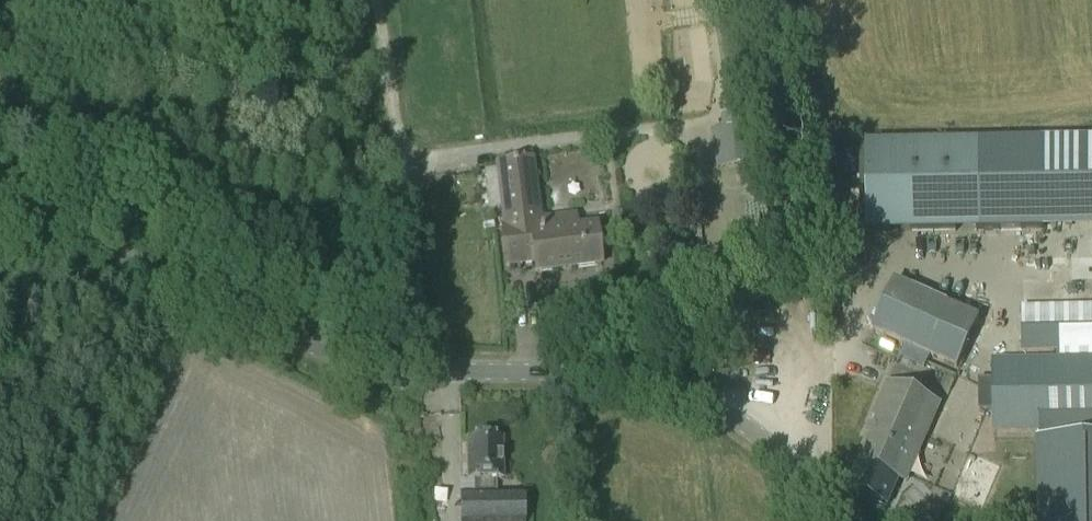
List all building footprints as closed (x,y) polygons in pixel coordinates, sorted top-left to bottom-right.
[(728,77),(742,74),(735,23),(721,25),(728,77)] [(762,161),(755,108),(721,113),(723,127),(732,126),(738,165),(762,161)] [(867,233),(1043,231),(1041,142),(866,144),(867,233)] [(575,215),(538,220),(531,161),(496,166),(504,229),(501,229),(505,266),(533,262),(535,273),(600,265),(595,226),(576,228),(575,215)] [(955,367),(978,317),(895,279),(872,329),(955,367)] [(1023,307),(1024,350),(1091,349),(1091,306),(1023,307)] [(992,358),(993,431),(1039,430),(1041,520),(1091,520),(1091,356),(992,358)] [(905,482),(939,404),(887,381),(867,431),(871,433),(859,462),(862,463),(851,489),(887,504),(898,479),(905,482)] [(495,481),(501,480),(501,440),(467,440),(468,481),(472,481),(473,494),(459,494),(460,520),(524,520),(524,493),(495,494),(495,481)]
